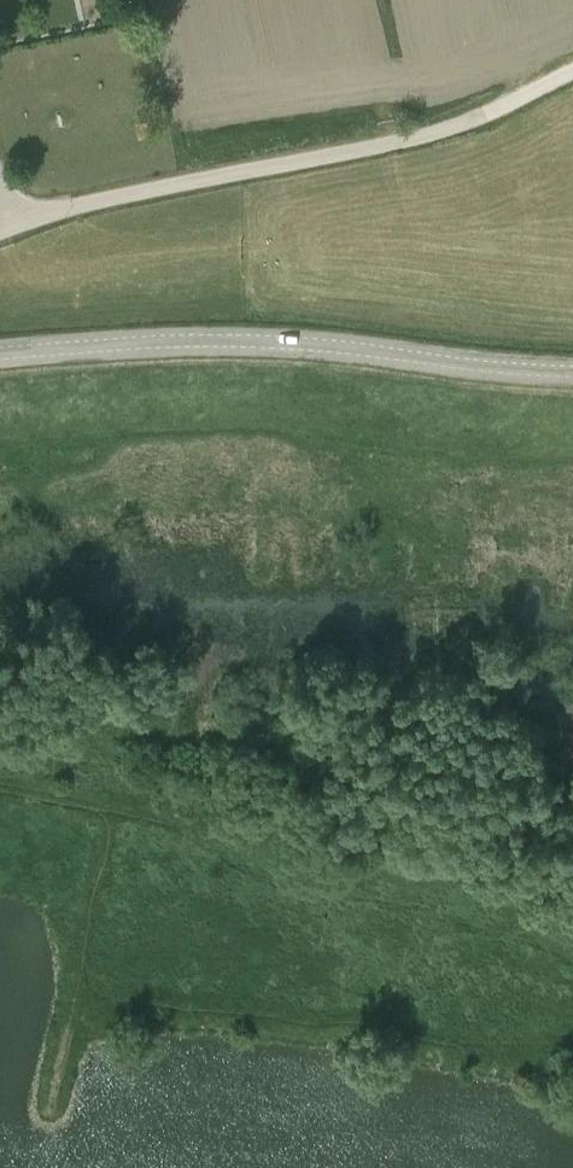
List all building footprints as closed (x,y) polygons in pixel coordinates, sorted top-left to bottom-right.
[(137,121),(139,136),(156,133),(154,118),(137,121)]
